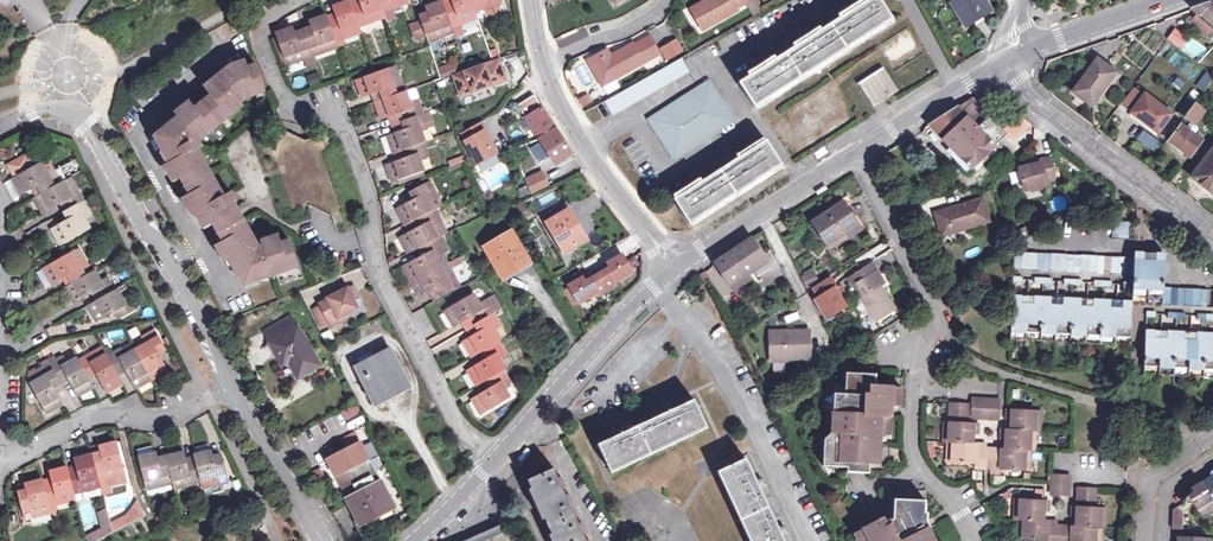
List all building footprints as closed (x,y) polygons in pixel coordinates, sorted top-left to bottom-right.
[(336,42),(344,39),(343,36),(360,29),(359,26),(368,23),(367,20),(383,14),(382,12),(391,9),(390,6),(406,0),(347,0),(333,5),(335,12),(311,21),(313,25),(296,31),(294,27),(276,33),(286,61),(303,56),(304,59),(322,52),(321,50),(337,44),(336,42)] [(477,15),(476,13),(487,9),(486,6),(501,1),(500,0),(443,0),(426,7),(428,12),(420,16),(429,43),(439,39),(438,36),(454,30),(453,27),(462,23),(461,21),(477,15)] [(694,18),(702,31),(737,11),(735,9),(746,2),(744,0),(707,0),(694,7),(699,16),(694,18)] [(741,83),(756,107),(893,20),(880,0),(872,0),(741,83)] [(746,2),(753,15),(762,10),(756,0),(744,0),(746,2)] [(985,0),(956,0),(951,3),(964,26),(972,21),(973,23),(988,14),(986,12),(991,9),(985,0)] [(1191,9),(1199,15),(1191,24),(1207,37),(1212,31),(1212,6),(1210,2),(1191,9)] [(699,16),(694,7),(689,10),(694,18),(699,16)] [(1175,29),(1169,39),(1180,48),(1187,38),(1175,29)] [(588,62),(599,82),(609,77),(612,81),(659,55),(649,38),(634,46),(633,44),(610,58),(605,60),(601,54),(588,62)] [(681,50),(676,41),(663,48),(668,57),(681,50)] [(605,60),(610,58),(606,51),(601,54),(605,60)] [(681,56),(605,99),(613,113),(689,70),(681,56)] [(257,245),(241,216),(231,198),(234,197),(230,189),(223,193),(198,147),(202,144),(199,140),(243,104),(241,100),(249,94),(265,88),(255,64),(249,66),(245,58),(229,64),(230,67),(221,71),(203,85),(210,94),(194,106),(188,100),(174,111),(177,116),(154,134),(162,148),(164,147),(172,160),(165,164),(173,179),(180,175),(189,191),(182,196),(191,211),(195,209),(205,226),(213,221),(222,240),(215,243),(224,261),(229,258),(245,285),(261,279),(260,277),(272,273),(273,275),(298,267),(289,239),(280,242),(277,233),(260,240),(261,242),(257,245)] [(501,59),(455,74),(462,95),(508,80),(501,59)] [(1102,89),(1114,72),(1098,61),(1074,94),(1093,107),(1105,90),(1102,89)] [(453,62),(438,69),(442,77),(457,71),(453,62)] [(884,68),(859,84),(874,108),(888,99),(899,93),(884,68)] [(423,131),(428,128),(423,114),(418,101),(412,103),(407,90),(404,91),(399,79),(393,81),(389,70),(359,81),(365,97),(380,91),(383,99),(378,101),(385,120),(401,114),(407,128),(390,134),(396,152),(403,150),(406,158),(389,164),(395,181),(424,171),(420,160),(427,158),(422,143),(426,142),(423,131)] [(1194,84),(1203,91),(1212,78),(1204,71),(1194,84)] [(1102,89),(1105,90),(1116,74),(1114,72),(1102,89)] [(609,77),(599,82),(602,87),(612,81),(609,77)] [(734,121),(709,81),(649,119),(675,160),(690,150),(689,148),(720,129),(720,130),(734,121)] [(1123,106),(1133,112),(1144,97),(1134,90),(1123,106)] [(558,163),(573,153),(534,95),(520,105),(558,163)] [(1133,112),(1132,114),(1159,134),(1171,116),(1145,96),(1144,97),(1133,112)] [(1195,126),(1205,113),(1195,105),(1185,118),(1195,126)] [(967,118),(958,107),(930,125),(972,169),(1008,136),(989,117),(983,123),(974,113),(967,118)] [(1159,134),(1132,114),(1129,117),(1156,138),(1159,134)] [(482,120),(463,131),(467,140),(466,140),(479,163),(498,153),(486,131),(488,130),(482,120)] [(1190,158),(1202,142),(1181,127),(1170,142),(1190,158)] [(766,142),(675,200),(691,224),(781,166),(766,142)] [(1205,186),(1207,182),(1212,187),(1212,152),(1194,177),(1205,186)] [(450,167),(464,162),(462,156),(448,161),(450,167)] [(1025,191),(1030,190),(1039,187),(1047,185),(1046,181),(1055,178),(1051,158),(1038,161),(1039,166),(1031,167),(1020,170),(1025,191)] [(13,175),(21,190),(35,182),(40,190),(34,193),(42,209),(57,201),(65,216),(51,224),(60,240),(87,225),(81,215),(87,212),(73,186),(67,189),(60,178),(58,179),(51,166),(45,169),(40,160),(13,175)] [(543,172),(527,180),(533,193),(549,185),(543,172)] [(438,180),(442,190),(451,186),(448,176),(438,180)] [(411,253),(416,250),(435,240),(437,239),(432,227),(438,224),(431,209),(434,208),(430,198),(435,196),(429,182),(410,191),(414,198),(398,206),(406,222),(411,220),(415,227),(401,235),(411,253)] [(820,192),(830,186),(828,182),(818,188),(820,192)] [(957,211),(956,208),(936,214),(941,234),(950,231),(951,234),(988,223),(982,201),(961,207),(962,210),(957,211)] [(815,222),(829,244),(848,232),(860,225),(846,203),(815,222)] [(535,214),(530,205),(521,210),(526,219),(535,214)] [(586,239),(569,209),(548,222),(565,251),(586,239)] [(1111,238),(1119,238),(1126,239),(1127,221),(1112,220),(1111,238)] [(863,229),(860,225),(848,232),(851,237),(863,229)] [(485,247),(499,271),(505,268),(509,275),(531,262),(513,231),(485,247)] [(848,232),(829,244),(831,249),(851,237),(848,232)] [(437,239),(435,240),(442,252),(443,255),(452,250),(443,235),(437,239)] [(729,285),(750,272),(767,261),(753,238),(715,263),(729,285)] [(402,265),(412,281),(441,266),(435,256),(442,252),(435,240),(416,250),(419,256),(402,265)] [(42,266),(51,282),(66,274),(70,281),(62,285),(71,301),(85,293),(90,301),(83,304),(92,321),(110,311),(113,316),(132,306),(125,294),(118,298),(113,288),(110,290),(103,277),(96,280),(90,270),(89,271),(81,257),(75,261),(69,250),(42,266)] [(1133,274),(1134,256),(1126,256),(1015,251),(1014,268),(1133,274)] [(435,256),(441,266),(448,262),(443,255),(442,252),(435,256)] [(1134,256),(1133,274),(1133,282),(1123,281),(1123,288),(1132,288),(1161,290),(1161,287),(1163,253),(1134,252),(1134,256)] [(611,267),(599,275),(609,291),(617,286),(616,284),(634,273),(623,254),(609,263),(611,267)] [(446,275),(453,272),(448,262),(441,266),(446,275)] [(859,288),(871,307),(880,322),(898,311),(887,292),(884,288),(888,285),(890,285),(878,265),(854,280),(859,288)] [(460,286),(453,272),(446,275),(441,266),(412,281),(422,299),(432,293),(439,289),(442,296),(460,286)] [(348,272),(353,289),(366,285),(361,269),(348,272)] [(801,281),(802,283),(814,277),(813,274),(801,281)] [(585,277),(565,289),(576,307),(599,293),(601,296),(609,291),(599,275),(587,282),(585,277)] [(814,277),(802,283),(806,291),(819,284),(814,277)] [(830,280),(812,291),(818,301),(814,304),(825,323),(845,310),(834,292),(836,291),(830,280)] [(1161,287),(1161,290),(1160,304),(1168,305),(1212,307),(1212,290),(1161,287)] [(328,300),(320,304),(331,325),(340,321),(339,318),(358,308),(348,288),(328,298),(328,300)] [(871,307),(859,288),(853,291),(859,303),(858,304),(862,311),(865,311),(871,307)] [(1161,290),(1132,288),(1131,301),(1131,302),(1160,304),(1161,290)] [(439,289),(432,293),(436,299),(442,296),(439,289)] [(500,358),(506,354),(499,342),(502,339),(496,329),(501,326),(486,299),(480,302),(475,293),(449,309),(457,324),(473,315),(481,329),(465,338),(474,355),(481,351),(485,359),(469,367),(478,384),(484,381),(490,390),(475,398),(483,413),(511,398),(506,388),(510,385),(502,371),(505,369),(500,358)] [(1013,294),(1011,329),(1024,330),(1039,331),(1055,332),(1069,333),(1084,334),(1099,335),(1114,336),(1129,337),(1131,302),(1131,301),(1013,294)] [(263,331),(270,342),(298,325),(292,314),(263,331)] [(320,363),(298,325),(270,342),(278,354),(284,351),(290,361),(299,376),(320,363)] [(28,383),(46,412),(60,403),(51,390),(67,380),(75,394),(90,385),(88,380),(96,376),(105,390),(120,381),(116,374),(123,370),(132,385),(163,366),(154,349),(161,345),(150,327),(138,335),(141,341),(121,354),(117,348),(105,356),(104,354),(94,359),(90,353),(76,361),(75,359),(65,365),(61,359),(35,375),(34,373),(27,377),(28,383)] [(1024,330),(1011,329),(1010,338),(1024,339),(1024,330)] [(322,333),(325,343),(334,340),(331,330),(322,333)] [(812,330),(772,331),(772,361),(812,360),(812,330)] [(1039,339),(1039,331),(1024,330),(1024,339),(1039,339)] [(1145,330),(1143,365),(1158,366),(1173,367),(1188,368),(1203,368),(1212,369),(1212,334),(1145,330)] [(1054,340),(1055,332),(1039,331),(1039,339),(1054,340)] [(1069,341),(1069,333),(1055,332),(1054,340),(1069,341)] [(1084,342),(1084,334),(1069,333),(1069,341),(1084,342)] [(1098,343),(1099,335),(1084,334),(1084,342),(1098,343)] [(1113,344),(1114,336),(1099,335),(1098,343),(1113,344)] [(1129,345),(1129,337),(1114,336),(1113,344),(1129,345)] [(392,349),(355,367),(374,404),(411,386),(392,349)] [(284,351),(278,354),(284,365),(290,361),(284,351)] [(878,461),(879,443),(875,443),(876,432),(880,433),(889,433),(891,413),(885,413),(886,402),(891,402),(893,385),(875,383),(866,383),(867,372),(848,370),(846,391),(836,390),(835,399),(842,400),(840,407),(834,407),(832,427),(826,436),(825,457),(849,460),(848,466),(848,468),(863,469),(864,460),(871,460),(878,461)] [(866,383),(875,383),(875,373),(867,372),(866,383)] [(900,386),(893,385),(891,402),(899,403),(900,386)] [(996,415),(997,398),(972,396),(971,414),(996,415)] [(665,413),(627,431),(625,427),(620,430),(616,431),(618,435),(600,443),(612,471),(707,427),(694,400),(674,409),(673,406),(668,408),(664,410),(665,413)] [(973,464),(982,464),(983,446),(974,446),(974,441),(970,441),(971,431),(971,421),(965,421),(966,402),(949,401),(948,419),(944,419),(943,430),(947,431),(947,439),(946,449),(951,450),(950,458),(973,460),(973,464)] [(347,419),(361,415),(359,408),(345,412),(347,419)] [(991,452),(989,465),(989,469),(1000,471),(1000,466),(1022,467),(1023,458),(1027,459),(1028,450),(1028,439),(1032,440),(1033,429),(1034,419),(1039,420),(1040,411),(1010,408),(1010,418),(1009,427),(1004,427),(1003,438),(1003,448),(1000,448),(999,452),(991,452)] [(21,492),(27,519),(36,517),(36,514),(53,510),(53,506),(61,504),(60,500),(77,496),(76,493),(86,490),(85,487),(102,484),(101,481),(109,478),(108,475),(126,471),(119,442),(101,446),(103,451),(76,457),(78,465),(53,471),(54,478),(28,484),(29,490),(21,492)] [(360,442),(328,458),(362,525),(394,508),(360,442)] [(532,450),(528,446),(516,459),(520,462),(532,450)] [(991,447),(983,446),(982,464),(989,465),(991,452),(991,447)] [(146,486),(156,483),(157,485),(172,481),(173,484),(190,479),(191,480),(200,478),(201,482),(217,477),(218,479),(226,476),(219,450),(210,453),(208,448),(184,455),(182,449),(157,457),(156,451),(138,456),(146,486)] [(849,460),(825,457),(824,463),(848,466),(849,460)] [(718,472),(751,540),(785,540),(781,533),(759,487),(746,459),(718,472)] [(583,533),(586,531),(582,521),(579,522),(571,504),(573,503),(569,493),(567,495),(563,488),(565,486),(561,476),(558,478),(554,468),(528,479),(556,540),(591,540),(589,539),(587,540),(583,533)] [(1192,492),(1186,495),(1185,496),(1184,497),(1184,498),(1184,499),(1185,500),(1185,501),(1187,502),(1188,502),(1191,502),(1202,519),(1212,513),(1212,472),(1209,477),(1211,481),(1203,486),(1192,492)] [(1066,494),(1067,477),(1051,475),(1050,492),(1066,494)] [(1211,481),(1209,477),(1200,482),(1203,486),(1211,481)] [(1192,492),(1203,486),(1200,482),(1190,488),(1192,492)] [(1061,540),(1093,540),(1093,537),(1097,537),(1098,528),(1099,520),(1103,520),(1104,510),(1091,509),(1093,491),(1077,489),(1075,507),(1074,518),(1074,526),(1062,525),(1061,540)] [(928,525),(926,526),(921,516),(921,508),(924,508),(925,496),(895,495),(894,510),(894,516),(885,520),(883,516),(856,530),(861,540),(878,540),(879,540),(880,540),(935,540),(928,525)] [(1015,508),(1020,508),(1019,518),(1018,518),(1017,528),(1023,528),(1022,537),(1045,539),(1045,540),(1053,540),(1055,525),(1047,524),(1047,520),(1041,519),(1042,510),(1043,500),(1016,498),(1015,508)] [(111,525),(114,532),(145,516),(137,502),(127,517),(111,525)] [(1181,515),(1176,506),(1172,509),(1171,528),(1180,529),(1181,515)] [(88,540),(98,540),(114,532),(111,525),(107,513),(107,510),(99,512),(103,528),(87,537),(88,540)] [(888,513),(883,516),(885,520),(894,516),(894,510),(888,513)] [(927,516),(921,516),(926,526),(928,525),(930,524),(927,516)] [(1055,525),(1053,540),(1061,540),(1062,525),(1055,525)] [(505,531),(482,540),(509,540),(505,531)]
